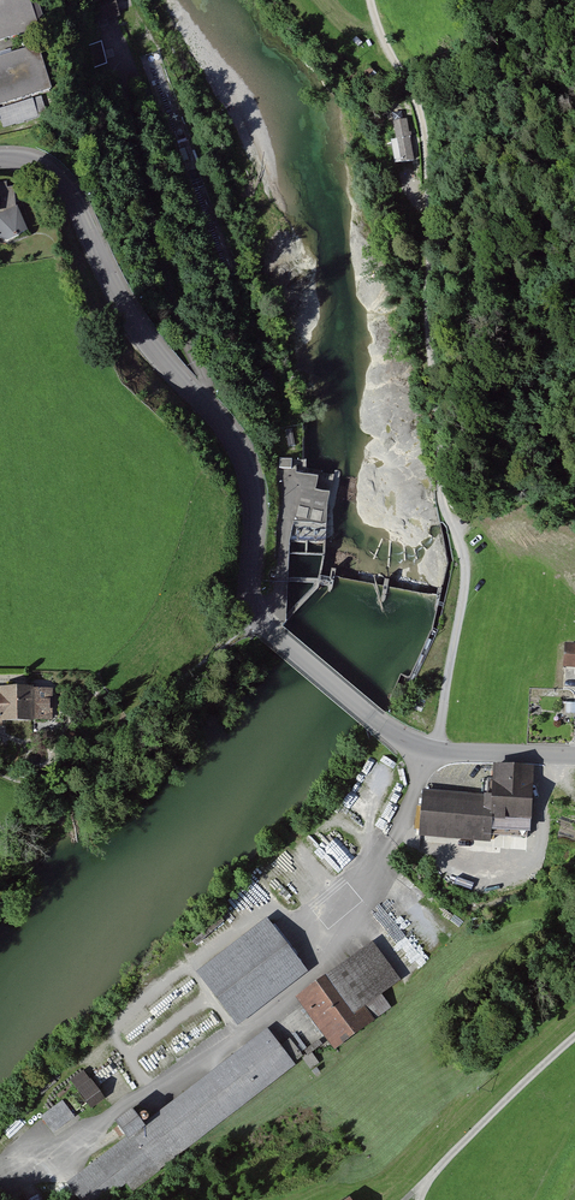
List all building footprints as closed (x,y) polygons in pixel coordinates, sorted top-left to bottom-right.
[(55,25),(47,0),(0,0),(0,42),(55,25)] [(90,45),(93,66),(106,64),(103,43),(90,45)] [(0,64),(0,131),(10,128),(4,110),(68,92),(55,48),(0,64)] [(408,120),(394,122),(401,163),(415,160),(408,120)] [(8,241),(20,236),(19,234),(28,230),(17,206),(16,207),(14,187),(7,188),(6,183),(0,183),(0,238),(8,241)] [(0,691),(0,726),(8,727),(8,721),(58,722),(59,688),(6,687),(6,692),(0,691)] [(499,796),(430,791),(426,840),(495,846),(496,827),(535,830),(540,770),(501,767),(499,796)] [(309,974),(271,923),(203,974),(241,1025),(309,974)] [(405,984),(378,946),(302,999),(338,1050),(380,1020),(371,1008),(405,984)] [(67,1184),(79,1199),(116,1199),(297,1066),(271,1032),(150,1121),(142,1110),(123,1124),(132,1136),(67,1184)] [(92,1074),(79,1085),(96,1105),(109,1094),(92,1074)] [(66,1103),(45,1118),(56,1134),(77,1119),(66,1103)]
